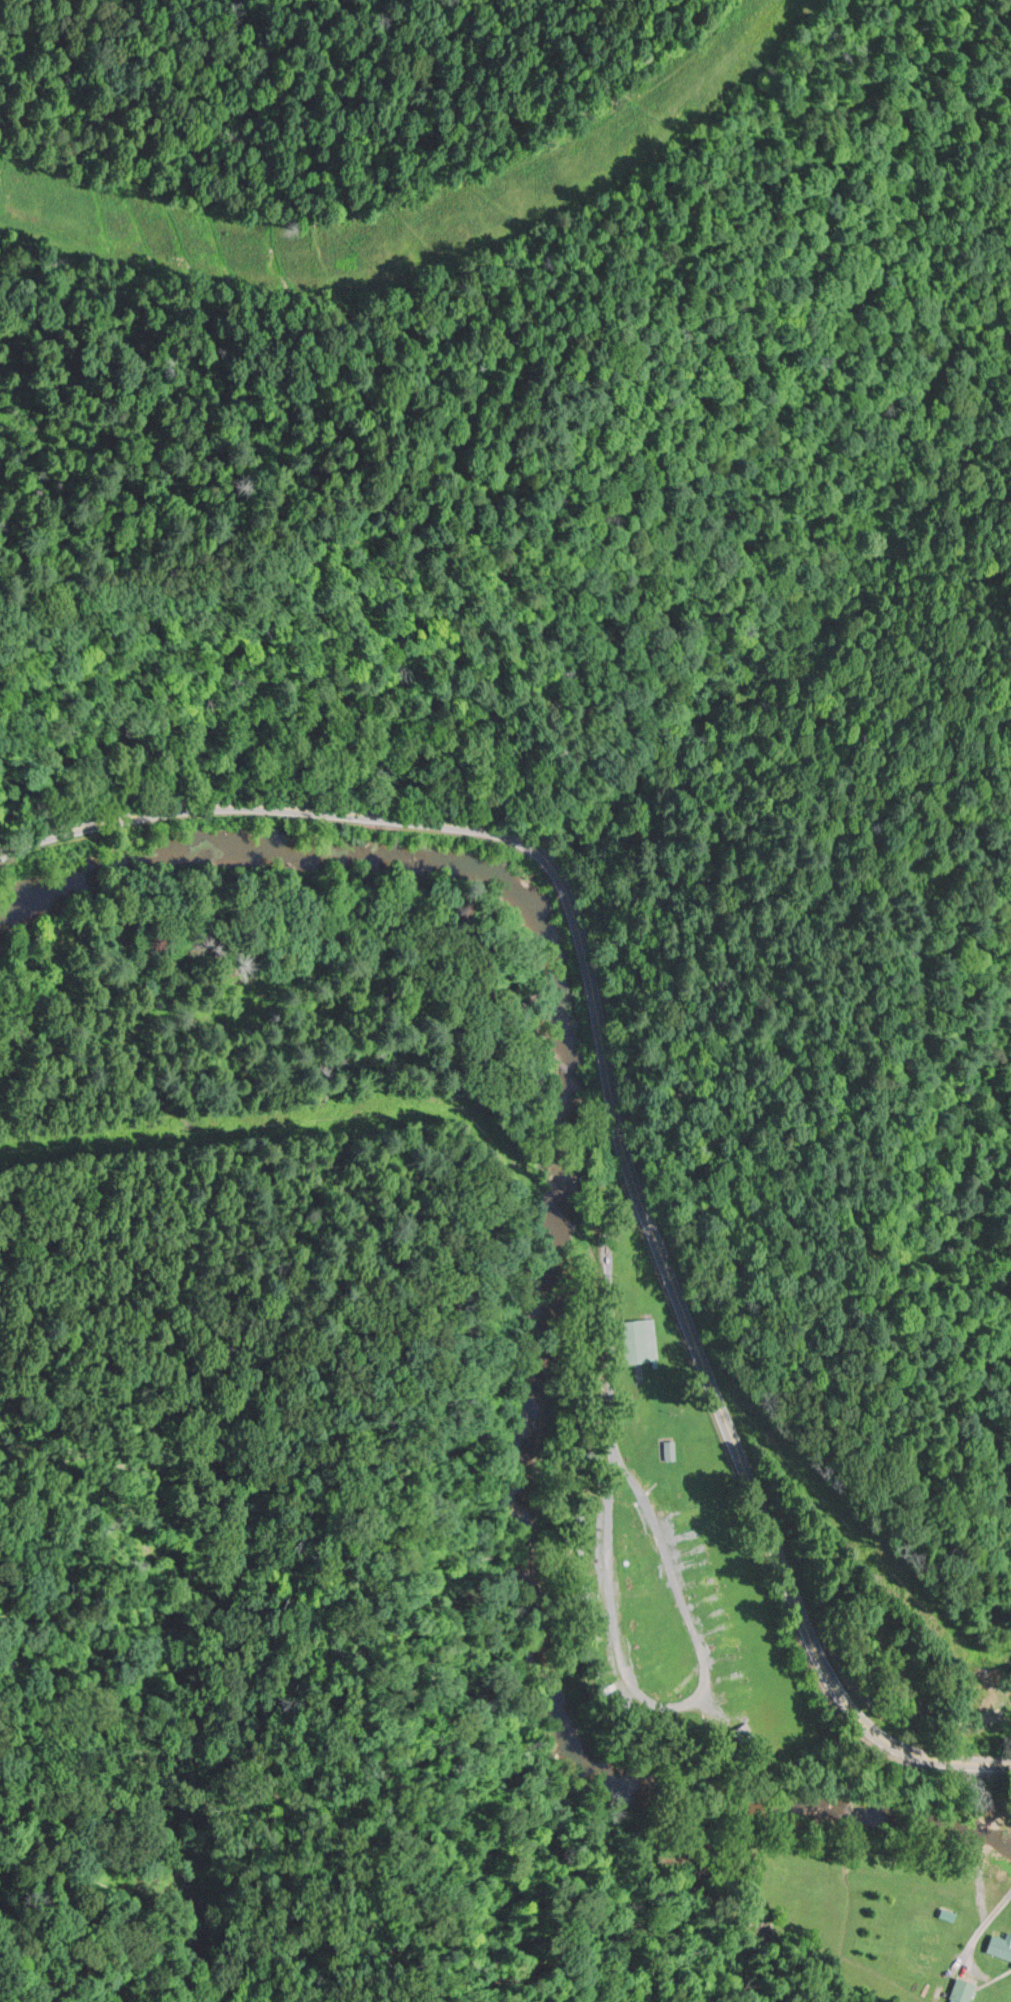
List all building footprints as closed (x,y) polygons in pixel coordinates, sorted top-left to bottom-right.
[(650,1364),(649,1378),(652,1378),(657,1330),(641,1328),(640,1343),(646,1344),(645,1356),(639,1356),(638,1363),(650,1364)]
